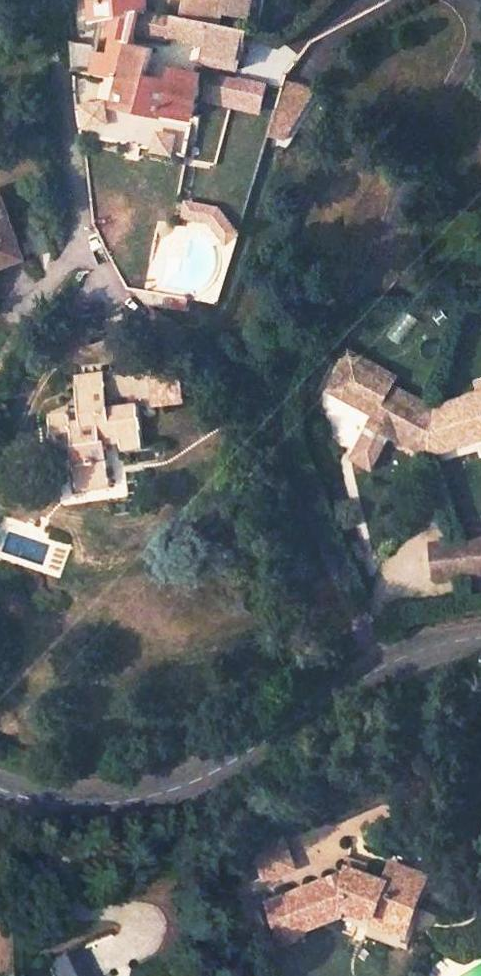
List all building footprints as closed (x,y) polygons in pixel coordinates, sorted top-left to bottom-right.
[(89,21),(117,18),(105,53),(71,47),(74,76),(111,81),(120,82),(129,45),(137,9),(144,8),(143,0),(85,0),(89,21)] [(178,16),(206,23),(206,2),(215,1),(215,0),(181,0),(178,16)] [(166,14),(162,35),(200,43),(243,52),(248,32),(206,23),(178,16),(166,14)] [(243,52),(200,43),(196,63),(238,72),(243,52)] [(194,89),(197,74),(166,68),(165,73),(157,72),(155,78),(142,76),(147,49),(129,45),(120,82),(111,81),(107,107),(187,122),(184,138),(193,139),(198,115),(190,113),(191,105),(200,107),(202,91),(194,89)] [(224,73),(216,105),(260,116),(268,84),(224,73)] [(285,79),(269,134),(294,142),(310,86),(285,79)] [(19,251),(1,188),(0,188),(0,257),(19,251)] [(431,388),(388,365),(393,356),(345,331),(325,369),(371,394),(366,404),(383,414),(396,420),(397,419),(426,435),(471,421),(480,418),(480,362),(474,364),(477,374),(431,388)] [(147,377),(152,407),(183,401),(178,372),(147,377)] [(84,409),(58,412),(64,462),(84,460),(85,478),(117,473),(114,434),(125,433),(126,441),(149,438),(145,399),(114,403),(111,375),(82,379),(84,409)] [(427,540),(433,574),(480,566),(480,531),(427,540)] [(282,836),(251,844),(260,877),(289,869),(282,836)] [(370,915),(380,890),(414,903),(423,878),(389,865),(385,878),(356,867),(263,899),(275,940),(339,920),(361,912),(370,915)] [(402,933),(414,903),(380,890),(370,915),(368,920),(402,933)] [(75,943),(45,955),(53,975),(89,975),(75,943)]
